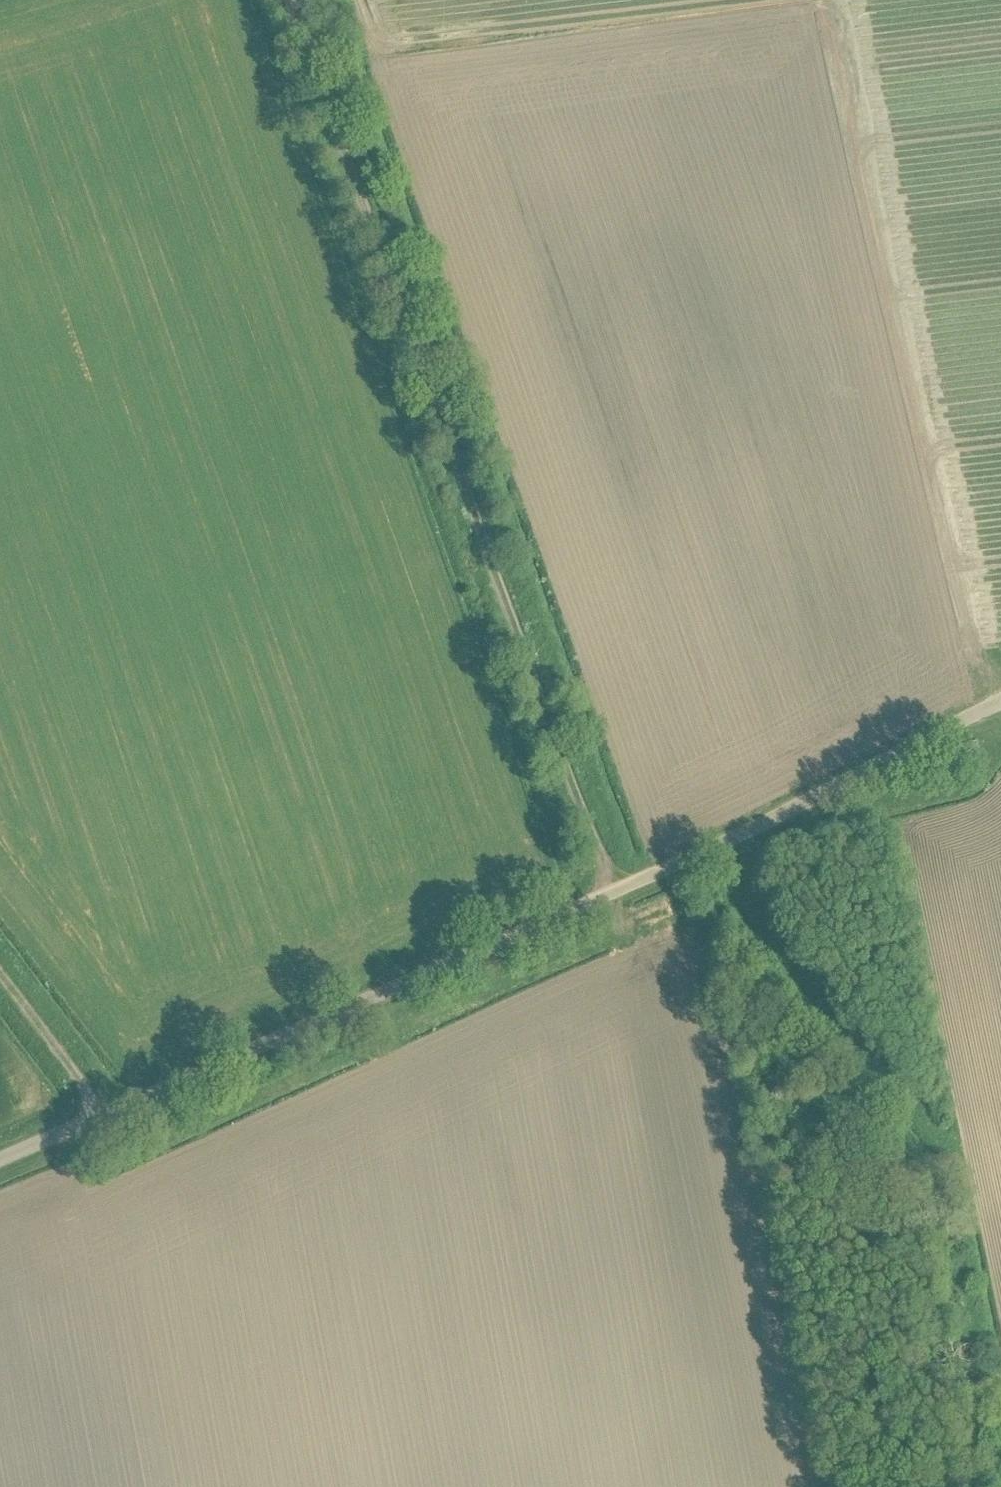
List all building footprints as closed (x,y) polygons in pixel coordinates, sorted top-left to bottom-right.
[(645,910),(647,918),(671,913),(670,906),(645,910)]
